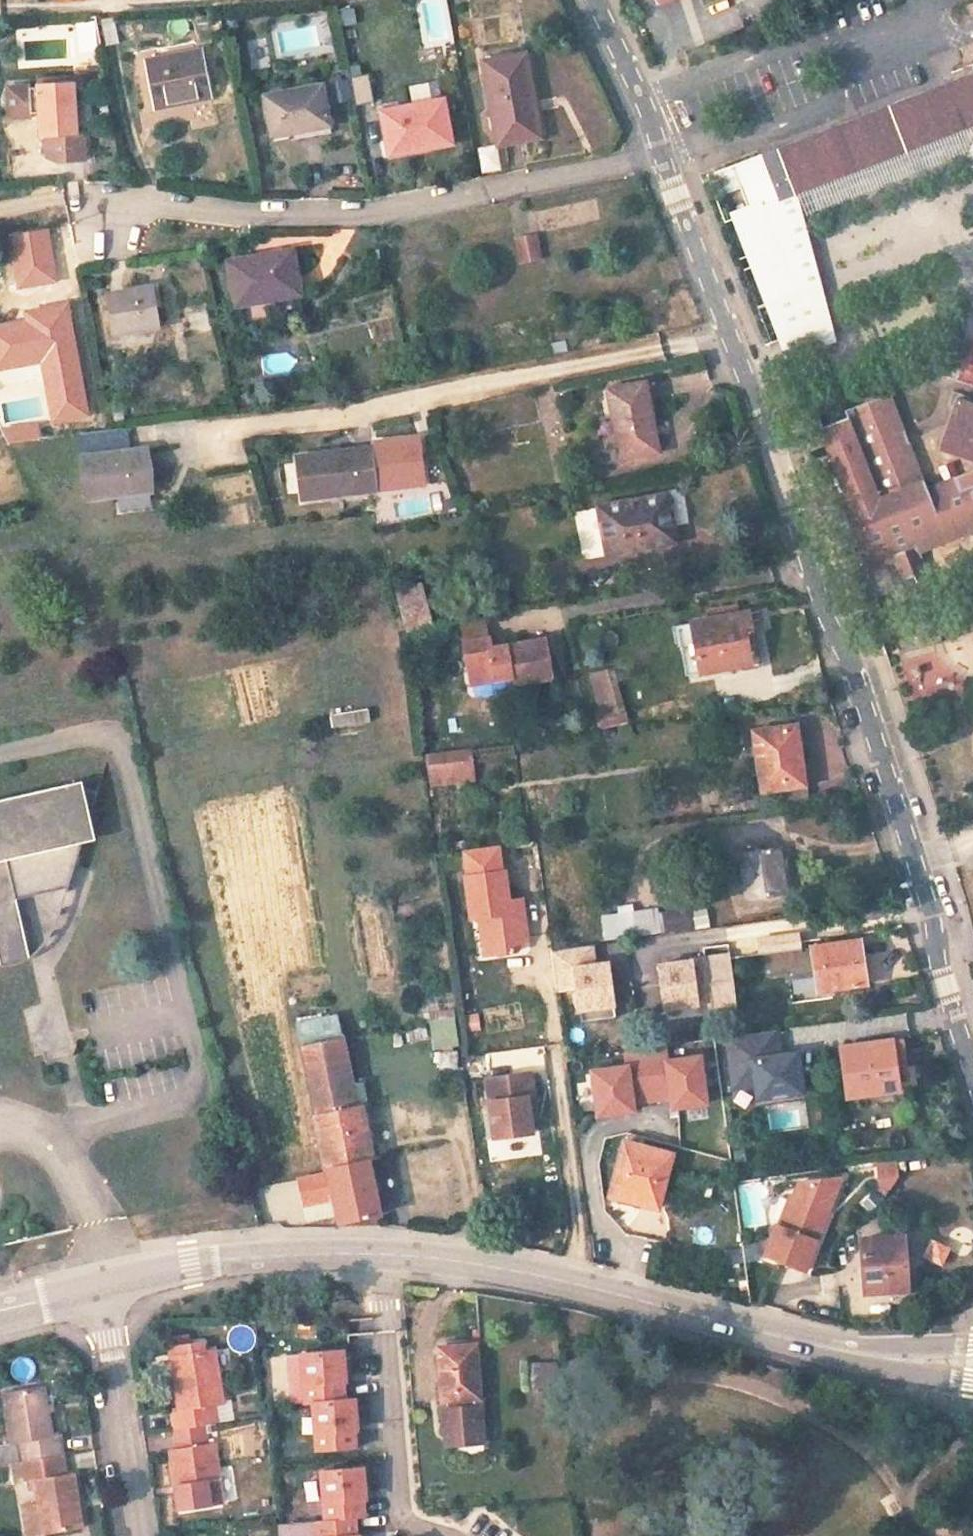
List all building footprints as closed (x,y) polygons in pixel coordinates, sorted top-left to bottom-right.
[(423,49),(455,43),(447,0),(413,0),(423,49)] [(114,17),(100,20),(106,46),(119,43),(114,17)] [(80,65),(102,62),(97,18),(74,21),(80,65)] [(155,110),(211,98),(202,49),(145,60),(155,110)] [(483,62),(498,145),(539,137),(524,55),(483,62)] [(368,73),(351,76),(356,103),(373,100),(368,73)] [(941,86),(760,155),(779,202),(798,194),(972,127),(972,73),(941,86)] [(429,81),(409,84),(411,98),(431,95),(429,81)] [(30,86),(7,87),(9,117),(32,116),(32,113),(39,113),(41,136),(46,136),(77,134),(74,83),(38,85),(38,88),(30,88),(30,86)] [(287,133),(329,125),(322,85),(264,96),(272,136),(287,133)] [(414,145),(415,150),(451,143),(443,100),(381,112),(389,150),(414,145)] [(331,132),(329,125),(287,133),(289,141),(331,132)] [(798,194),(803,215),(967,151),(972,166),(972,127),(798,194)] [(77,134),(46,136),(48,157),(58,163),(85,162),(83,134),(77,134)] [(497,144),(477,148),(482,173),(502,169),(497,144)] [(779,202),(760,155),(714,172),(722,193),(740,186),(747,205),(729,212),(786,361),(837,342),(803,215),(798,194),(779,202)] [(514,237),(520,263),(544,258),(538,232),(514,237)] [(237,306),(300,294),(292,250),(228,261),(237,306)] [(154,286),(106,295),(113,334),(160,326),(154,286)] [(74,354),(66,306),(27,314),(29,322),(30,327),(23,329),(21,324),(0,328),(0,368),(74,354)] [(607,390),(620,459),(658,451),(645,383),(607,390)] [(956,398),(966,401),(967,396),(953,391),(948,405),(953,407),(956,398)] [(927,488),(889,393),(844,411),(847,418),(818,428),(824,444),(827,443),(833,456),(837,455),(839,460),(837,461),(834,464),(834,466),(834,469),(849,509),(852,515),(856,514),(861,527),(850,530),(866,573),(894,563),(901,581),(924,572),(927,571),(919,553),(972,532),(972,470),(927,488)] [(971,403),(966,401),(956,398),(953,407),(940,449),(972,460),(972,396),(971,403)] [(126,428),(81,434),(84,457),(129,452),(126,428)] [(303,499),(378,489),(372,447),(297,457),(303,499)] [(84,457),(88,498),(150,490),(146,450),(129,452),(84,457)] [(666,524),(671,523),(666,495),(599,508),(607,554),(670,542),(666,524)] [(907,589),(928,581),(924,572),(904,580),(907,589)] [(395,589),(406,631),(431,626),(420,583),(395,589)] [(747,612),(694,622),(703,673),(756,662),(750,633),(756,631),(753,611),(747,612)] [(461,624),(464,642),(488,638),(485,620),(461,624)] [(703,673),(694,622),(679,625),(688,675),(703,673)] [(512,684),(552,677),(545,639),(491,649),(488,638),(464,642),(471,683),(511,676),(512,684)] [(597,727),(626,723),(618,667),(589,671),(597,727)] [(512,684),(511,676),(471,683),(474,698),(513,690),(512,684)] [(330,712),(331,726),(370,723),(369,709),(330,712)] [(780,806),(807,803),(796,725),(758,731),(762,760),(758,761),(762,791),(778,789),(780,806)] [(430,775),(467,770),(465,751),(428,757),(430,775)] [(20,920),(14,894),(59,884),(65,864),(74,866),(82,843),(95,839),(90,816),(97,792),(84,788),(82,781),(0,800),(0,965),(5,965),(16,964),(25,961),(30,958),(21,920),(20,920)] [(498,846),(465,850),(468,876),(466,876),(471,919),(479,918),(482,935),(492,933),(495,954),(517,951),(526,938),(524,919),(514,912),(513,900),(508,900),(504,870),(502,871),(498,846)] [(748,898),(784,893),(777,848),(742,853),(748,898)] [(524,919),(521,899),(513,900),(514,912),(524,919)] [(656,906),(632,910),(636,935),(690,927),(687,908),(658,914),(656,906)] [(693,909),(696,928),(710,926),(708,908),(693,909)] [(632,910),(618,913),(622,937),(636,935),(632,910)] [(492,933),(482,935),(485,956),(495,954),(492,933)] [(818,992),(862,985),(859,963),(863,962),(860,940),(856,941),(812,947),(818,992)] [(591,945),(572,947),(575,968),(594,966),(591,945)] [(572,947),(551,950),(556,990),(577,987),(580,1009),(613,1004),(607,964),(594,966),(575,968),(572,947)] [(729,956),(704,960),(711,1010),(736,1006),(729,956)] [(704,960),(691,962),(698,1005),(698,1012),(711,1010),(704,960)] [(691,962),(659,967),(665,1010),(698,1005),(691,962)] [(613,1004),(580,1009),(581,1022),(615,1017),(613,1004)] [(775,1030),(725,1036),(732,1088),(754,1085),(756,1099),(801,1093),(796,1052),(778,1055),(775,1030)] [(301,1047),(315,1116),(357,1108),(343,1039),(301,1047)] [(905,1067),(901,1039),(891,1040),(895,1069),(905,1067)] [(891,1040),(841,1047),(848,1097),(898,1090),(895,1069),(891,1040)] [(664,1045),(645,1047),(652,1100),(670,1097),(672,1107),(706,1103),(699,1056),(666,1060),(664,1045)] [(645,1047),(624,1050),(626,1066),(592,1070),(598,1115),(634,1110),(633,1103),(652,1100),(645,1047)] [(485,1079),(493,1138),(533,1133),(532,1126),(528,1096),(534,1096),(531,1073),(485,1079)] [(532,1126),(538,1126),(534,1096),(528,1096),(532,1126)] [(357,1108),(315,1116),(326,1170),(328,1169),(369,1161),(357,1108)] [(636,1202),(657,1208),(672,1154),(624,1141),(612,1188),(638,1195),(636,1202)] [(894,1160),(876,1162),(878,1190),(888,1189),(896,1175),(894,1160)] [(369,1161),(328,1169),(328,1173),(299,1179),(304,1204),(333,1199),(339,1222),(381,1214),(369,1161)] [(268,1217),(301,1213),(297,1181),(264,1185),(268,1217)] [(776,1224),(764,1254),(805,1271),(829,1211),(793,1197),(781,1226),(776,1224)] [(865,1292),(908,1289),(904,1236),(861,1239),(865,1292)] [(941,1264),(948,1248),(937,1243),(930,1258),(941,1264)] [(214,1404),(222,1403),(214,1351),(204,1353),(202,1344),(191,1344),(170,1347),(179,1408),(172,1409),(175,1430),(203,1425),(217,1423),(214,1404)] [(474,1398),(480,1397),(476,1344),(439,1346),(444,1400),(447,1399),(448,1408),(444,1408),(446,1423),(452,1423),(454,1439),(470,1438),(483,1437),(481,1412),(476,1412),(474,1398)] [(344,1350),(302,1353),(306,1403),(313,1402),(345,1400),(344,1382),(347,1382),(344,1350)] [(548,1388),(548,1375),(526,1374),(526,1388),(548,1388)] [(13,1442),(20,1441),(23,1461),(63,1455),(60,1434),(52,1435),(45,1386),(5,1392),(13,1442)] [(481,1412),(486,1411),(485,1397),(480,1397),(474,1398),(476,1412),(481,1412)] [(345,1400),(313,1402),(317,1451),(356,1448),(355,1430),(358,1430),(355,1399),(345,1400)] [(214,1445),(206,1446),(203,1425),(175,1430),(178,1450),(171,1451),(180,1510),(223,1503),(214,1445)] [(452,1451),(471,1450),(470,1438),(454,1439),(451,1440),(452,1451)] [(81,1527),(74,1473),(66,1474),(63,1455),(23,1461),(22,1461),(25,1481),(34,1480),(38,1502),(21,1505),(26,1535),(27,1535),(43,1534),(81,1527)] [(363,1468),(321,1471),(325,1520),(355,1517),(364,1517),(363,1499),(366,1499),(363,1468)] [(355,1517),(325,1520),(316,1521),(317,1535),(359,1535),(357,1535),(355,1517)]
